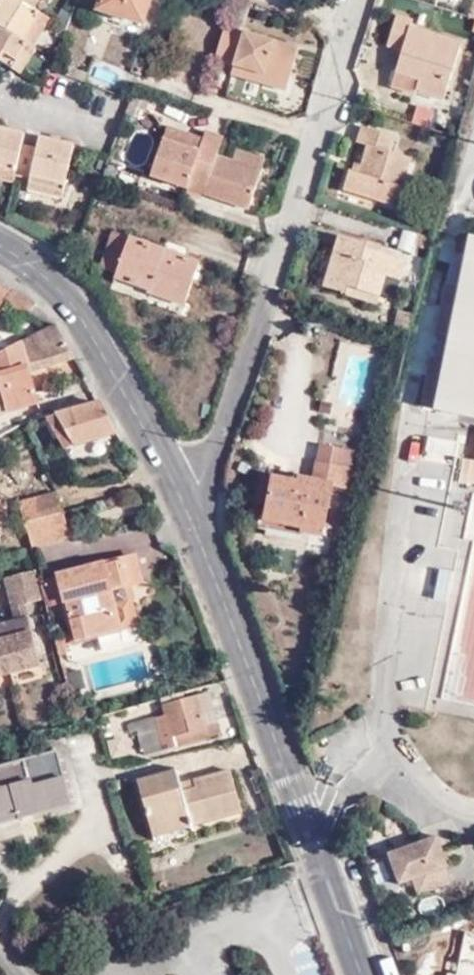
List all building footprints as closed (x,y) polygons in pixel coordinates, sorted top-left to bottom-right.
[(15,70),(32,44),(27,40),(43,16),(35,11),(43,0),(6,0),(0,11),(0,25),(3,27),(0,31),(0,61),(15,70)] [(153,0),(108,0),(104,13),(145,24),(153,0)] [(32,44),(34,45),(50,21),(43,16),(27,40),(32,44)] [(403,57),(397,78),(423,85),(420,96),(445,103),(461,49),(414,35),(415,28),(398,24),(389,53),(403,57)] [(303,52),(232,27),(219,62),(238,69),(235,77),(289,96),(303,52)] [(32,44),(15,70),(23,75),(40,49),(34,45),(32,44)] [(423,85),(397,78),(393,94),(418,101),(420,96),(423,85)] [(431,129),(435,109),(416,105),(411,124),(431,129)] [(174,126),(170,137),(202,148),(207,137),(174,126)] [(16,176),(30,179),(30,182),(64,191),(75,149),(41,139),(37,151),(23,147),(26,137),(0,130),(0,172),(16,176)] [(202,148),(170,137),(158,174),(254,210),(268,171),(238,160),(222,155),(229,136),(210,130),(207,137),(202,148)] [(363,137),(363,138),(395,155),(397,145),(363,137)] [(395,155),(363,138),(360,151),(371,154),(363,181),(352,178),(348,199),(399,212),(411,165),(395,160),(395,155)] [(238,160),(268,171),(271,163),(242,152),(238,160)] [(16,176),(0,172),(0,180),(14,184),(16,176)] [(62,199),(64,191),(30,182),(28,189),(62,199)] [(185,305),(201,263),(117,233),(103,268),(119,274),(117,280),(185,305)] [(351,293),(381,300),(386,279),(402,282),(406,262),(368,253),(369,247),(340,241),(328,294),(349,299),(351,293)] [(454,361),(444,411),(473,417),(473,263),(469,287),(459,336),(454,361)] [(0,281),(0,313),(4,307),(27,319),(37,300),(0,281)] [(439,332),(459,336),(469,287),(449,283),(439,332)] [(379,306),(381,300),(351,293),(349,299),(379,306)] [(77,359),(59,327),(0,359),(0,401),(4,399),(14,416),(43,403),(31,373),(77,359)] [(444,411),(454,361),(434,356),(423,407),(444,411)] [(123,439),(104,405),(50,417),(66,449),(108,436),(113,443),(123,439)] [(421,440),(419,488),(451,489),(453,441),(421,440)] [(344,493),(354,454),(322,448),(313,483),(302,480),(301,487),(278,482),(268,525),(309,534),(308,540),(324,544),(337,493),(344,493)] [(19,501),(23,523),(65,511),(58,490),(19,501)] [(23,523),(28,543),(30,543),(72,530),(65,511),(23,523)] [(48,579),(139,554),(135,543),(60,566),(61,571),(47,575),(48,579)] [(145,571),(139,554),(48,579),(55,602),(68,597),(81,634),(102,627),(142,613),(130,577),(145,571)] [(35,560),(4,568),(15,609),(0,613),(0,667),(42,656),(26,594),(44,589),(41,581),(35,560)] [(53,622),(58,635),(66,632),(61,619),(53,622)] [(109,648),(102,627),(81,634),(88,657),(109,648)] [(188,696),(186,689),(160,697),(165,713),(134,722),(144,755),(208,736),(206,728),(218,724),(207,692),(188,696)] [(56,752),(29,760),(30,766),(0,774),(0,820),(26,813),(26,815),(73,802),(56,752)] [(193,822),(197,834),(248,820),(235,775),(200,785),(202,795),(187,800),(183,790),(179,777),(144,787),(156,832),(193,822)] [(202,795),(200,785),(183,790),(187,800),(202,795)] [(159,843),(197,834),(193,822),(156,832),(159,843)] [(444,870),(434,848),(420,852),(419,846),(385,858),(396,889),(407,884),(414,900),(446,888),(440,873),(444,870)]
